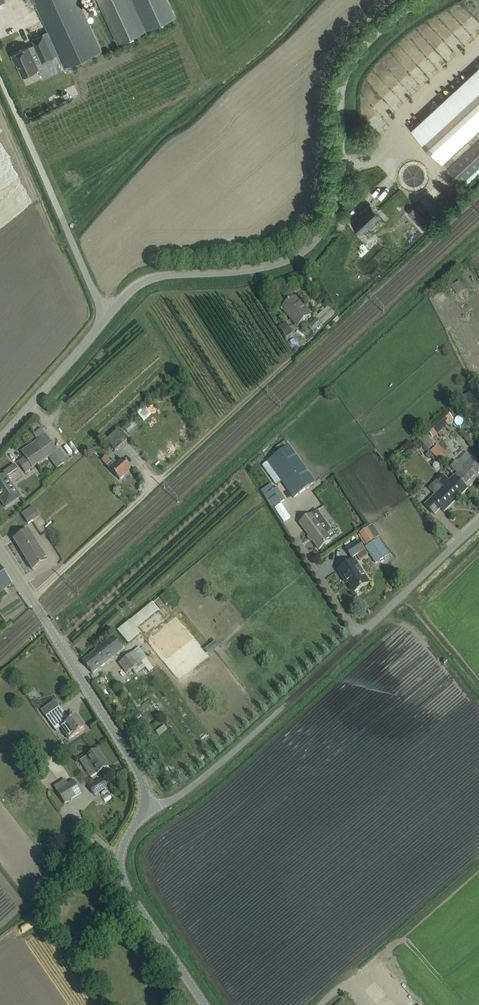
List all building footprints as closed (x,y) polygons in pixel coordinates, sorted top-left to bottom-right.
[(64,67),(101,50),(78,0),(34,0),(64,67)] [(98,1),(117,43),(176,16),(173,9),(168,0),(97,0),(98,1)] [(53,56),(43,34),(32,39),(34,44),(29,46),(28,45),(11,53),(16,63),(17,63),(23,75),(39,68),(36,63),(42,60),(42,61),(53,56)] [(478,165),(478,66),(411,128),(461,182),(475,169),(478,165)] [(368,226),(369,227),(371,227),(375,224),(375,222),(374,221),(380,215),(370,203),(351,221),(361,232),(368,226)] [(431,224),(414,206),(407,213),(424,231),(430,225),(431,224)] [(310,315),(301,304),(295,297),(282,308),(287,315),(289,314),(298,325),(310,315)] [(295,349),(301,344),(285,322),(279,327),(295,349)] [(425,431),(432,438),(453,420),(446,412),(425,431)] [(126,440),(117,430),(106,440),(115,451),(126,440)] [(57,451),(51,443),(46,435),(21,452),(32,468),(57,451)] [(445,440),(438,448),(447,457),(455,450),(445,440)] [(294,498),(315,482),(289,446),(267,461),(294,498)] [(132,469),(125,462),(123,460),(117,465),(113,460),(111,462),(106,456),(102,461),(107,466),(120,480),(132,469)] [(444,511),(458,498),(468,488),(478,477),(466,465),(463,468),(457,461),(452,466),(458,473),(455,475),(449,482),(443,475),(429,488),(435,495),(425,505),(434,514),(440,508),(444,511)] [(5,475),(0,478),(0,501),(5,509),(21,498),(5,475)] [(72,496),(76,490),(70,485),(66,490),(72,496)] [(285,500),(277,487),(274,489),(272,485),(261,492),(272,508),(285,500)] [(39,516),(33,507),(22,514),(28,523),(39,516)] [(329,528),(317,511),(300,523),(319,550),(327,544),(331,541),(324,532),(329,528)] [(332,522),(337,530),(343,526),(337,518),(332,522)] [(367,528),(359,533),(367,545),(375,540),(367,528)] [(29,531),(23,535),(14,540),(33,570),(48,561),(29,531)] [(351,557),(364,549),(359,541),(346,549),(351,557)] [(379,541),(367,549),(377,564),(389,556),(379,541)] [(354,561),(347,565),(338,571),(344,579),(345,578),(355,592),(369,583),(354,561)] [(13,584),(0,567),(0,593),(13,584)] [(136,641),(149,630),(145,626),(168,608),(161,599),(125,628),(136,641)] [(95,651),(91,655),(83,661),(88,667),(87,668),(88,669),(89,669),(93,674),(101,668),(123,650),(113,637),(95,651)] [(134,652),(126,657),(118,663),(126,674),(134,668),(142,662),(134,652)] [(49,704),(55,700),(51,693),(45,697),(49,704)] [(125,700),(129,708),(136,704),(132,697),(125,700)] [(153,701),(144,706),(154,724),(163,718),(153,701)] [(55,703),(42,712),(46,717),(56,731),(61,728),(69,739),(84,728),(76,716),(69,721),(64,714),(60,707),(59,708),(55,703)] [(98,750),(90,755),(80,761),(84,767),(90,763),(97,774),(109,766),(98,750)] [(82,793),(74,781),(68,784),(65,779),(54,787),(65,804),(82,793)] [(106,788),(101,780),(89,787),(94,795),(106,788)]
